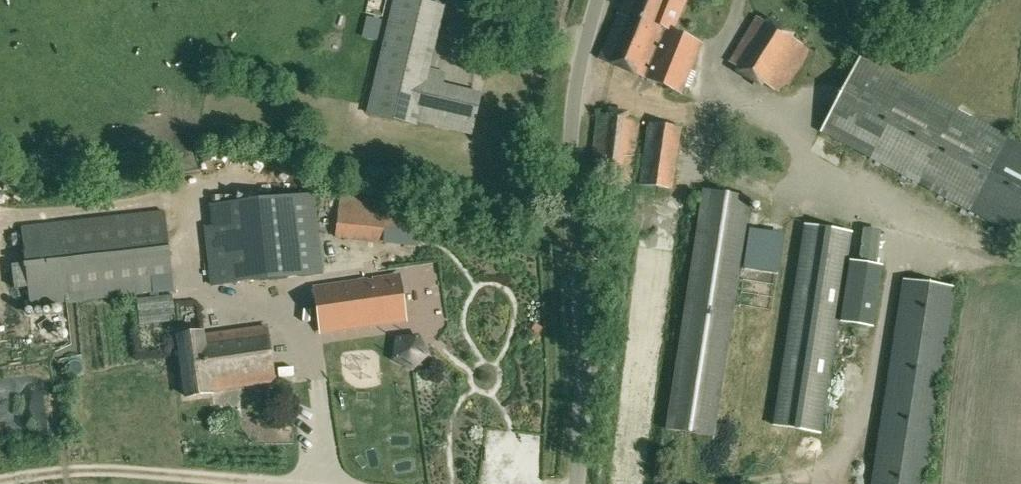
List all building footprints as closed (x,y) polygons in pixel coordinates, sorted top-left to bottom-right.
[(416,120),(428,70),(443,7),(415,0),(395,0),(368,113),(415,124),(416,120)] [(600,58),(634,74),(652,33),(659,34),(680,47),(685,37),(673,31),(686,0),(625,0),(600,58)] [(787,35),(756,17),(729,62),(759,80),(787,35)] [(659,34),(652,33),(634,74),(682,95),(702,44),(685,37),(680,47),(659,34)] [(859,59),(821,131),(971,211),(1009,139),(859,59)] [(444,74),(428,70),(416,120),(472,133),(481,95),(442,85),(444,74)] [(638,121),(598,115),(590,177),(630,183),(638,121)] [(673,190),(682,127),(648,122),(638,185),(673,190)] [(1009,139),(971,211),(1020,237),(1020,145),(1009,139)] [(748,196),(703,189),(666,428),(712,435),(748,196)] [(212,285),(323,273),(313,195),(212,206),(214,228),(205,229),(212,285)] [(371,199),(340,195),(335,236),(384,241),(388,213),(389,207),(371,205),(371,199)] [(164,210),(21,226),(30,305),(174,289),(164,210)] [(419,217),(388,213),(384,241),(416,245),(419,217)] [(850,232),(805,225),(774,425),(819,432),(850,232)] [(756,231),(755,277),(787,278),(789,232),(756,231)] [(883,325),(888,263),(855,259),(849,322),(883,325)] [(315,288),(321,332),(405,320),(399,276),(315,288)] [(871,483),(925,483),(956,287),(903,279),(871,483)] [(202,332),(177,335),(182,366),(271,353),(267,327),(203,335),(202,332)] [(275,380),(271,353),(182,366),(186,395),(211,392),(211,389),(275,380)]
